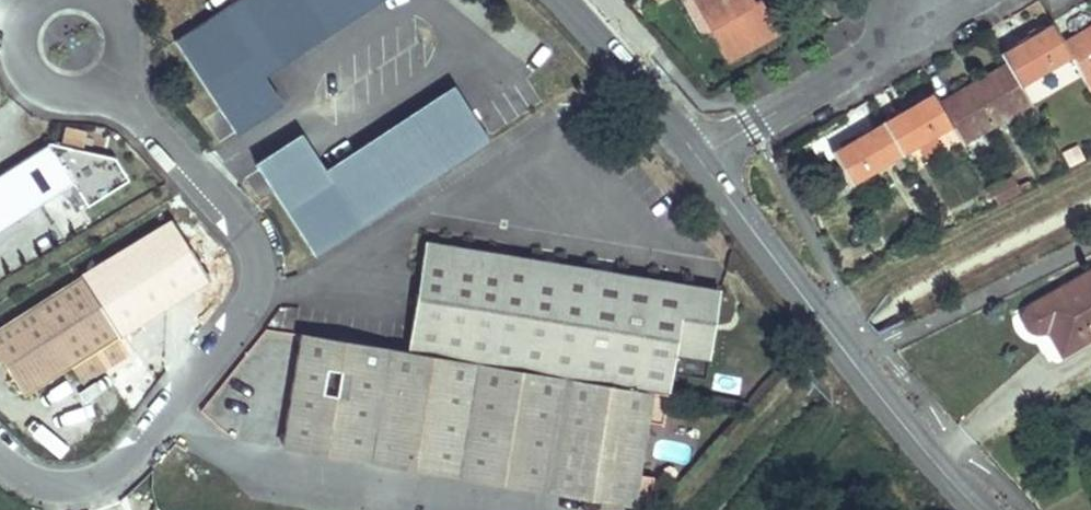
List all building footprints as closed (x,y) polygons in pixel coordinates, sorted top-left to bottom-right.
[(238,135),(282,108),(262,77),(384,0),(245,0),(179,42),(219,104),(219,105),(238,135)] [(759,3),(753,7),(749,0),(695,0),(714,33),(729,60),(775,34),(759,3)] [(1021,86),(1071,57),(1067,50),(1062,42),(1052,24),(1001,53),(1007,63),(1021,86)] [(1090,37),(1090,25),(1062,42),(1067,50),(1090,37)] [(1067,50),(1071,57),(1090,91),(1090,37),(1067,50)] [(963,145),(1032,105),(1021,86),(1007,63),(976,80),(977,81),(981,88),(963,98),(958,90),(938,102),(953,127),(963,145)] [(963,98),(981,88),(977,81),(976,80),(958,90),(963,98)] [(459,90),(326,174),(304,140),(261,167),(284,201),(283,202),(319,258),(494,146),(459,90)] [(953,127),(938,102),(934,94),(883,123),(902,156),(917,147),(934,138),(953,127)] [(902,156),(883,123),(832,153),(851,186),(902,156)] [(942,152),(934,138),(917,147),(918,148),(926,161),(942,152)] [(0,174),(0,230),(74,184),(88,206),(129,180),(116,161),(53,140),(0,174)] [(409,351),(668,395),(672,367),(675,351),(709,357),(720,291),(427,242),(409,351)] [(1030,309),(1027,312),(1025,315),(1024,318),(1024,320),(1025,324),(1027,327),(1030,330),(1033,332),(1036,333),(1040,333),(1043,332),(1047,331),(1062,358),(1090,340),(1090,272),(1030,309)] [(0,339),(0,362),(28,406),(73,378),(121,348),(83,287),(0,339)] [(302,334),(284,443),(652,504),(656,476),(642,473),(651,421),(665,423),(670,395),(668,395),(409,351),(302,334)] [(131,364),(121,348),(73,378),(83,394),(131,364)] [(706,373),(709,357),(675,351),(672,367),(706,373)]
